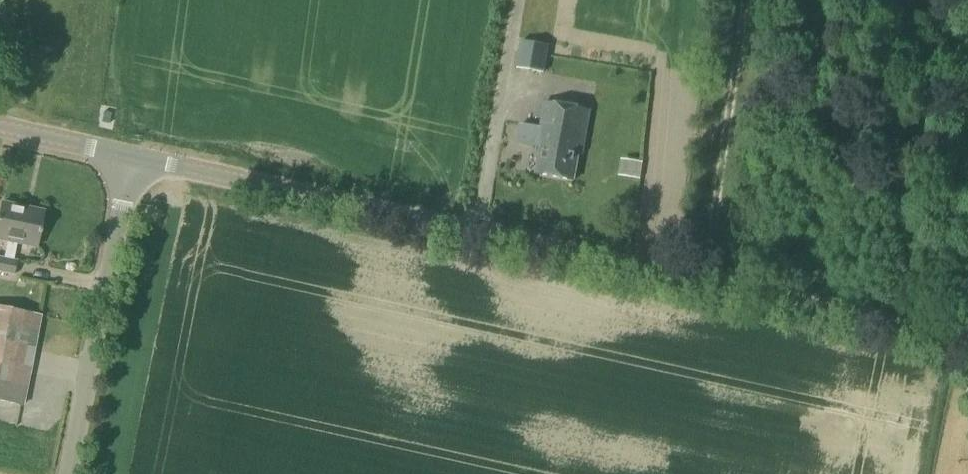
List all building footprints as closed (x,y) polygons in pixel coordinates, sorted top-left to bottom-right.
[(543,74),(547,45),(522,41),(517,69),(543,74)] [(579,155),(586,112),(541,104),(537,127),(518,124),(514,144),(538,148),(533,176),(571,183),(575,155),(579,155)] [(630,178),(645,181),(649,164),(634,161),(630,178)] [(41,219),(17,215),(18,211),(0,208),(0,243),(5,244),(2,262),(0,261),(0,272),(12,275),(13,265),(10,264),(14,245),(35,249),(41,219)] [(41,317),(0,309),(0,402),(22,407),(41,317)]
